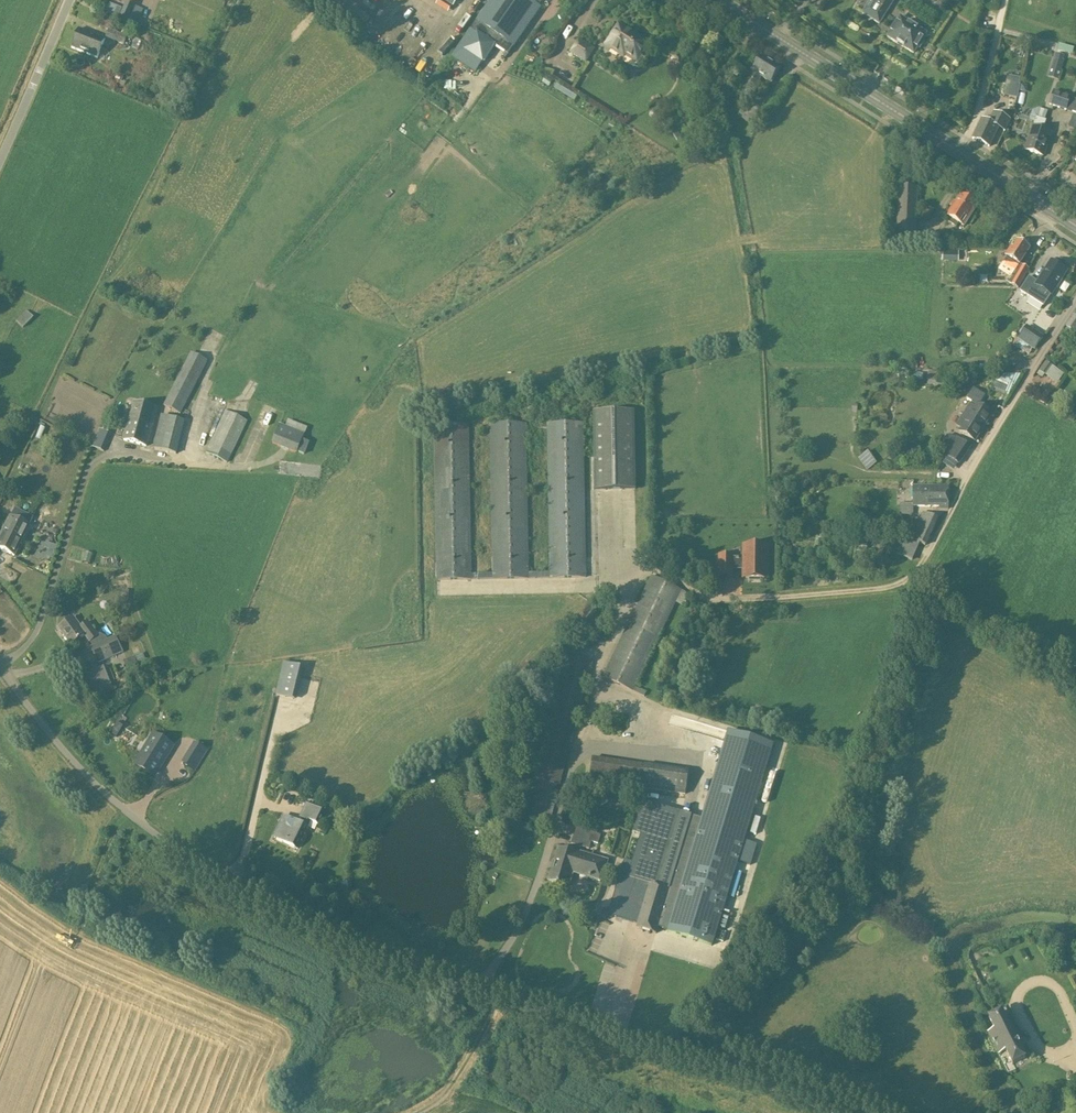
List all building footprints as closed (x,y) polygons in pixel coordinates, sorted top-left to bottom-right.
[(541,8),(539,6),(543,0),(492,0),(472,29),(473,30),(458,52),(471,62),(471,63),(479,69),(496,46),(508,54),(541,8)] [(879,23),(894,0),(871,0),(862,13),(879,23)] [(127,2),(120,18),(129,22),(129,23),(135,26),(139,16),(141,17),(144,10),(127,2)] [(904,47),(913,53),(917,47),(919,48),(924,41),(922,39),(926,33),(906,20),(904,23),(898,20),(887,36),(897,42),(897,43),(904,47)] [(137,28),(128,25),(125,32),(123,31),(122,34),(110,29),(106,38),(124,46),(127,40),(130,41),(132,38),(133,39),(137,28)] [(606,45),(619,52),(620,50),(637,61),(648,43),(631,33),(629,35),(617,27),(606,45)] [(72,48),(97,58),(105,39),(80,29),(72,48)] [(580,38),(570,54),(586,64),(596,49),(580,38)] [(1074,54),(1075,48),(1061,44),(1059,51),(1074,54)] [(1056,53),(1049,77),(1059,80),(1065,60),(1064,60),(1065,56),(1056,53)] [(770,82),(780,67),(761,55),(751,70),(753,71),(749,78),(747,77),(742,85),(755,93),(762,83),(760,82),(763,77),(770,82)] [(732,68),(729,73),(737,78),(740,74),(732,68)] [(114,84),(124,88),(126,83),(122,81),(125,75),(118,73),(116,79),(114,84)] [(1017,98),(1020,85),(1018,85),(1006,82),(1003,95),(1017,98)] [(1071,98),(1072,96),(1054,91),(1049,105),(1067,111),(1067,110),(1075,113),(1075,99),(1071,98)] [(673,123),(665,110),(658,114),(666,127),(673,123)] [(973,139),(990,147),(998,129),(1006,132),(1012,120),(994,112),(989,122),(982,118),(973,139)] [(1043,156),(1051,132),(1044,130),(1047,120),(1037,117),(1033,126),(1032,126),(1024,150),(1043,156)] [(915,234),(917,188),(899,188),(897,234),(915,234)] [(960,194),(947,215),(951,218),(949,222),(957,228),(960,224),(964,226),(977,205),(960,194)] [(1011,246),(1005,255),(1007,257),(1003,264),(1014,271),(1007,282),(1019,289),(1030,269),(1020,263),(1029,249),(1018,241),(1013,248),(1011,246)] [(949,262),(959,262),(959,252),(949,252),(949,262)] [(1056,287),(1057,288),(1062,280),(1061,279),(1065,272),(1051,263),(1038,283),(1029,277),(1019,291),(1043,306),(1056,287)] [(26,311),(16,321),(23,329),(33,318),(26,311)] [(1075,315),(1066,326),(1068,328),(1060,338),(1066,342),(1068,339),(1070,340),(1075,333),(1075,331),(1075,315)] [(1018,339),(1035,351),(1044,337),(1027,326),(1018,339)] [(208,361),(192,352),(171,393),(165,390),(162,397),(167,400),(164,405),(181,413),(208,361)] [(1045,375),(1052,366),(1046,361),(1039,371),(1045,375)] [(929,371),(929,384),(941,384),(941,372),(929,371)] [(1010,395),(1021,375),(1000,374),(997,379),(1009,385),(1006,393),(1010,395)] [(147,446),(157,408),(134,402),(124,440),(147,446)] [(959,432),(973,441),(990,414),(976,405),(974,407),(972,407),(969,405),(956,426),(959,427),(960,430),(959,432)] [(207,452),(227,462),(247,420),(226,411),(207,452)] [(594,412),(595,490),(635,489),(634,411),(594,412)] [(162,416),(154,449),(177,454),(185,421),(162,416)] [(435,426),(437,580),(529,578),(551,577),(586,577),(583,423),(548,424),(551,573),(528,573),(526,424),(491,425),(493,570),(489,570),(489,574),(477,574),(471,574),(469,425),(435,426)] [(272,444),(298,454),(298,452),(306,455),(310,443),(303,440),(305,434),(280,424),(272,444)] [(104,451),(112,434),(101,429),(93,447),(104,451)] [(960,464),(971,448),(951,435),(946,442),(951,445),(945,441),(942,445),(948,449),(945,455),(946,455),(941,462),(954,471),(959,464),(960,464)] [(870,450),(859,457),(867,470),(878,463),(870,450)] [(913,486),(913,506),(939,507),(939,508),(947,508),(948,486),(913,486)] [(923,512),(911,539),(907,537),(903,545),(904,549),(902,555),(913,560),(920,544),(925,546),(937,518),(923,512)] [(13,557),(29,526),(10,516),(0,535),(0,550),(13,557)] [(53,558),(58,545),(45,541),(41,554),(53,558)] [(766,546),(745,545),(744,558),(734,557),(734,555),(719,555),(718,577),(734,577),(734,570),(743,570),(743,577),(750,577),(750,581),(761,581),(761,578),(767,578),(767,562),(766,562),(766,546)] [(686,594),(652,577),(604,677),(633,691),(676,602),(687,608),(686,594)] [(129,606),(130,591),(123,591),(122,599),(113,598),(112,608),(122,609),(122,605),(129,606)] [(123,652),(116,637),(108,640),(107,638),(101,634),(98,636),(88,622),(81,627),(73,617),(61,626),(68,635),(66,637),(72,644),(85,634),(91,642),(93,647),(91,647),(98,663),(123,652)] [(135,656),(124,661),(128,671),(138,666),(140,670),(149,666),(143,653),(135,657),(135,656)] [(284,663),(276,695),(297,700),(299,689),(298,689),(300,679),(302,680),(305,668),(284,663)] [(105,667),(82,676),(88,693),(91,691),(94,697),(114,689),(111,682),(116,680),(111,669),(107,671),(105,667)] [(117,723),(110,733),(116,737),(123,726),(117,723)] [(124,727),(118,738),(131,746),(137,735),(124,727)] [(154,774),(171,746),(157,738),(153,745),(149,743),(137,763),(154,774)] [(196,770),(208,749),(198,743),(185,763),(196,770)] [(590,780),(639,787),(686,795),(690,774),(593,759),(590,780)] [(761,777),(722,765),(670,934),(710,946),(761,777)] [(656,934),(692,816),(643,801),(633,833),(641,835),(633,862),(625,860),(609,915),(627,920),(622,937),(634,941),(638,928),(656,934)] [(277,839),(295,847),(308,820),(319,826),(326,813),(307,804),(298,822),(285,816),(282,823),(284,824),(277,839)] [(601,835),(577,828),(572,844),(590,849),(592,842),(599,844),(601,835)] [(550,881),(568,887),(572,872),(598,880),(601,869),(605,870),(608,861),(592,857),(592,858),(560,848),(556,861),(559,862),(556,870),(553,869),(550,881)] [(1001,1012),(989,1018),(995,1030),(989,1033),(1000,1056),(1007,1053),(1013,1065),(1025,1058),(1001,1012)]
